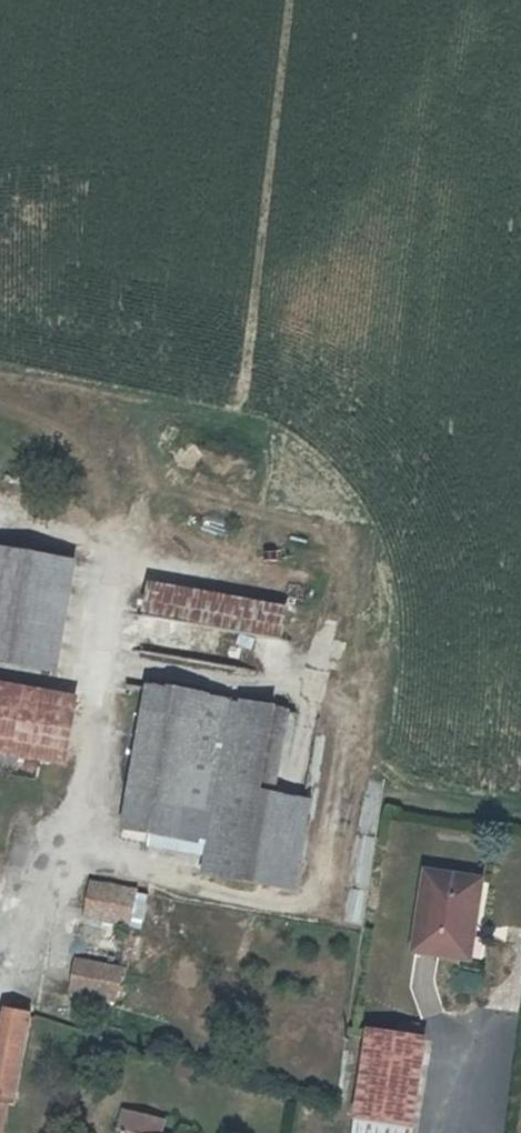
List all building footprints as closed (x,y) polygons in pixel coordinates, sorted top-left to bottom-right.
[(0,555),(0,667),(57,677),(75,567),(0,555)] [(309,626),(145,599),(142,623),(306,650),(309,626)] [(269,713),(145,694),(123,831),(151,835),(149,848),(220,860),(217,879),(298,891),(311,809),(256,801),(269,713)] [(0,696),(0,752),(66,762),(75,708),(0,696)] [(417,955),(462,961),(466,927),(477,929),(482,888),(426,881),(417,955)] [(89,905),(132,914),(135,897),(92,889),(89,905)] [(132,914),(89,905),(86,922),(129,931),(132,914)] [(466,927),(462,961),(473,962),(477,929),(466,927)] [(77,961),(70,993),(114,1003),(120,971),(77,961)] [(30,1013),(5,1008),(0,1028),(0,1124),(1,1124),(5,1124),(8,1101),(13,1102),(16,1088),(30,1013)] [(371,1043),(360,1123),(416,1131),(427,1048),(371,1043)] [(119,1115),(115,1132),(156,1132),(159,1120),(122,1113),(119,1115)] [(360,1123),(359,1132),(416,1132),(416,1131),(360,1123)]
